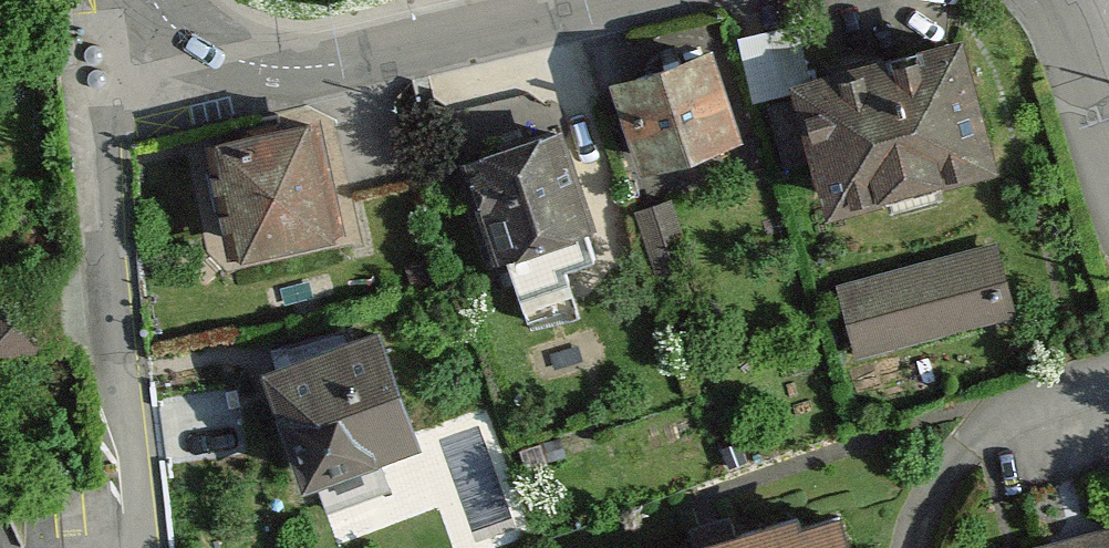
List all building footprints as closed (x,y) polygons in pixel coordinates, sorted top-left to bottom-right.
[(786,67),(825,204),(987,159),(948,22),(786,67)] [(606,70),(634,164),(747,131),(719,37),(606,70)] [(205,130),(227,248),(330,229),(308,111),(205,130)] [(459,148),(489,245),(586,216),(556,118),(459,148)] [(835,288),(853,354),(1017,308),(999,242),(835,288)] [(53,336),(48,274),(0,278),(0,341),(53,336)] [(252,351),(293,474),(411,434),(369,312),(252,351)] [(829,491),(626,547),(845,547),(829,491)]
